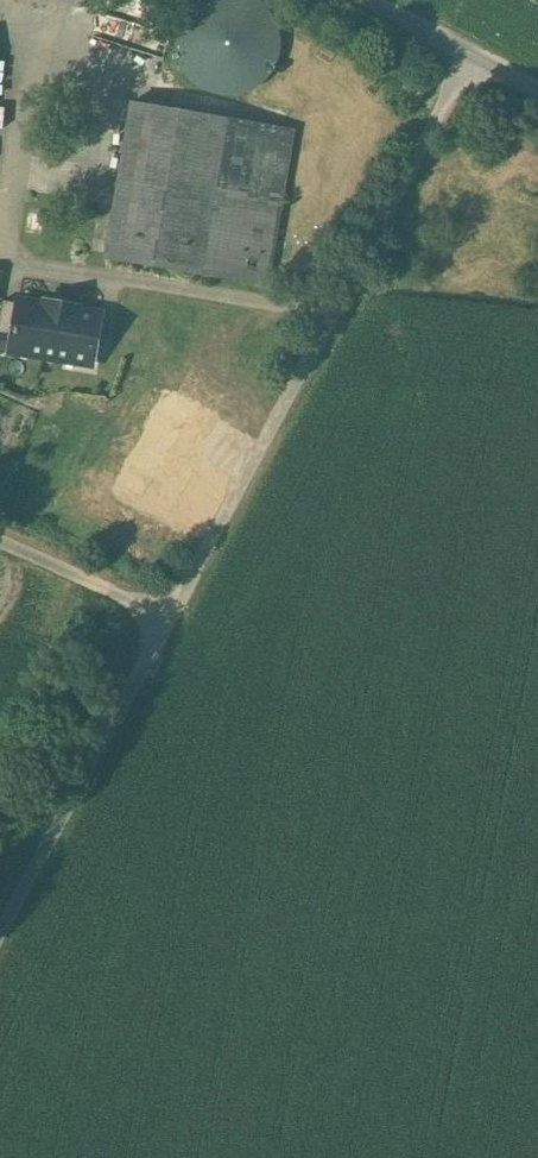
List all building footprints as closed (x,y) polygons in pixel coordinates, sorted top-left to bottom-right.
[(101,14),(171,36),(179,14),(137,0),(106,0),(101,14)] [(171,36),(101,14),(94,38),(164,60),(171,36)] [(204,95),(212,94),(219,91),(226,87),(231,81),(235,74),(237,66),(237,58),(235,51),(232,43),(227,37),(221,32),(214,29),(206,28),(198,28),(190,30),(183,34),(177,39),(173,45),(170,53),(169,61),(170,68),(172,76),(176,83),(182,88),(189,92),(196,95),(204,95)] [(423,94),(404,84),(398,96),(410,102),(409,102),(417,106),(423,94)] [(227,118),(131,103),(105,258),(201,274),(227,118)] [(227,118),(201,274),(267,285),(293,129),(227,118)] [(46,302),(45,305),(18,301),(18,303),(3,300),(0,318),(0,332),(12,334),(10,350),(92,364),(100,320),(100,314),(77,310),(77,307),(67,305),(66,309),(56,307),(56,303),(46,302)]
